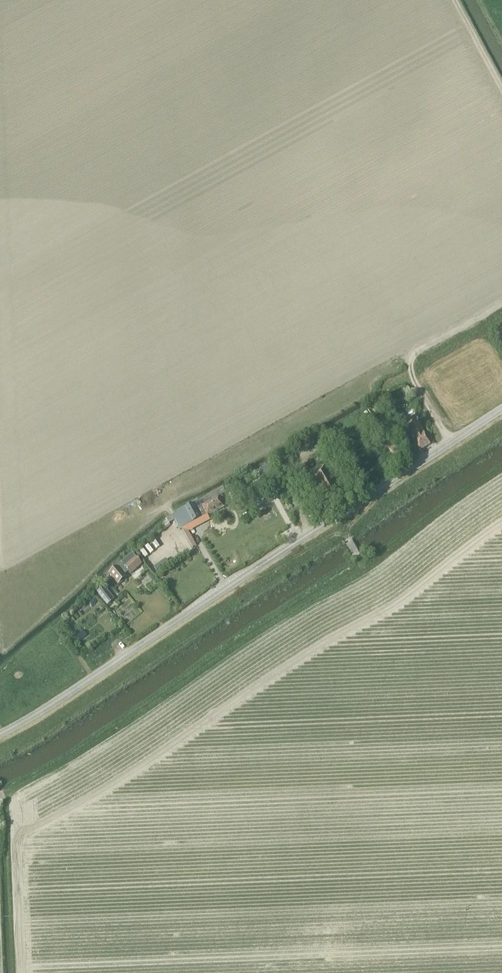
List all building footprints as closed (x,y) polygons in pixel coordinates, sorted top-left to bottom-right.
[(406,425),(401,414),(398,415),(396,417),(402,427),(406,425)] [(419,451),(429,445),(415,422),(405,428),(419,451)] [(330,508),(344,500),(337,489),(343,486),(328,462),(311,473),(311,474),(301,481),(308,492),(313,489),(320,501),(324,498),(330,508)] [(260,470),(263,475),(274,469),(271,464),(260,470)] [(259,489),(277,479),(273,473),(256,483),(259,489)] [(169,524),(175,522),(179,531),(182,529),(185,527),(201,519),(207,516),(227,505),(222,496),(225,494),(223,490),(216,493),(216,494),(200,503),(199,501),(177,513),(172,516),(165,519),(166,521),(162,524),(166,529),(170,526),(169,524)] [(196,546),(188,531),(184,534),(192,549),(196,546)] [(130,574),(141,564),(132,554),(121,563),(121,564),(118,568),(117,566),(108,574),(117,584),(125,577),(123,575),(127,571),(130,574)] [(104,587),(97,593),(107,605),(114,600),(104,587)]
